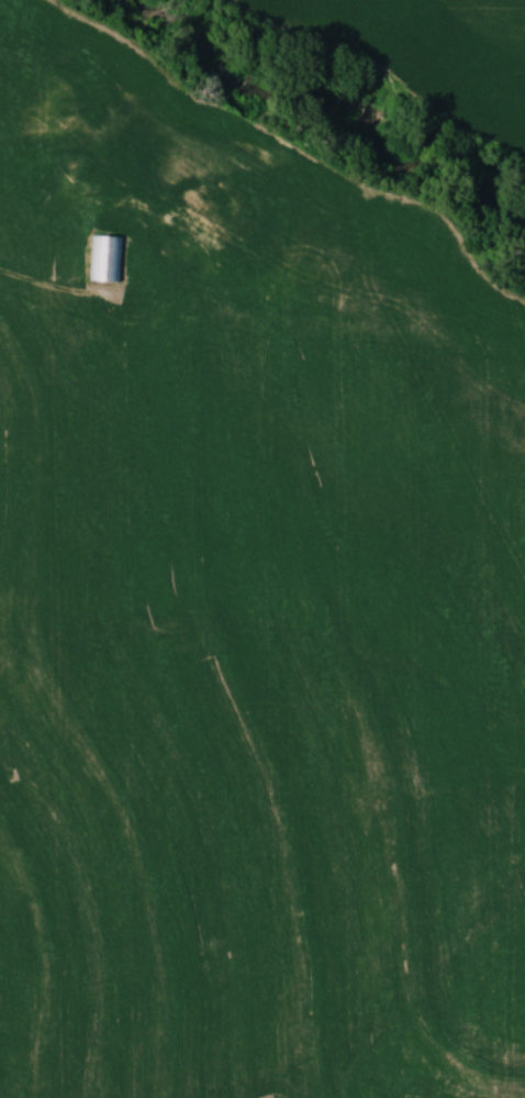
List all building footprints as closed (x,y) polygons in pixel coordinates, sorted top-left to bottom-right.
[(92,283),(122,283),(122,236),(92,236),(92,283)]
